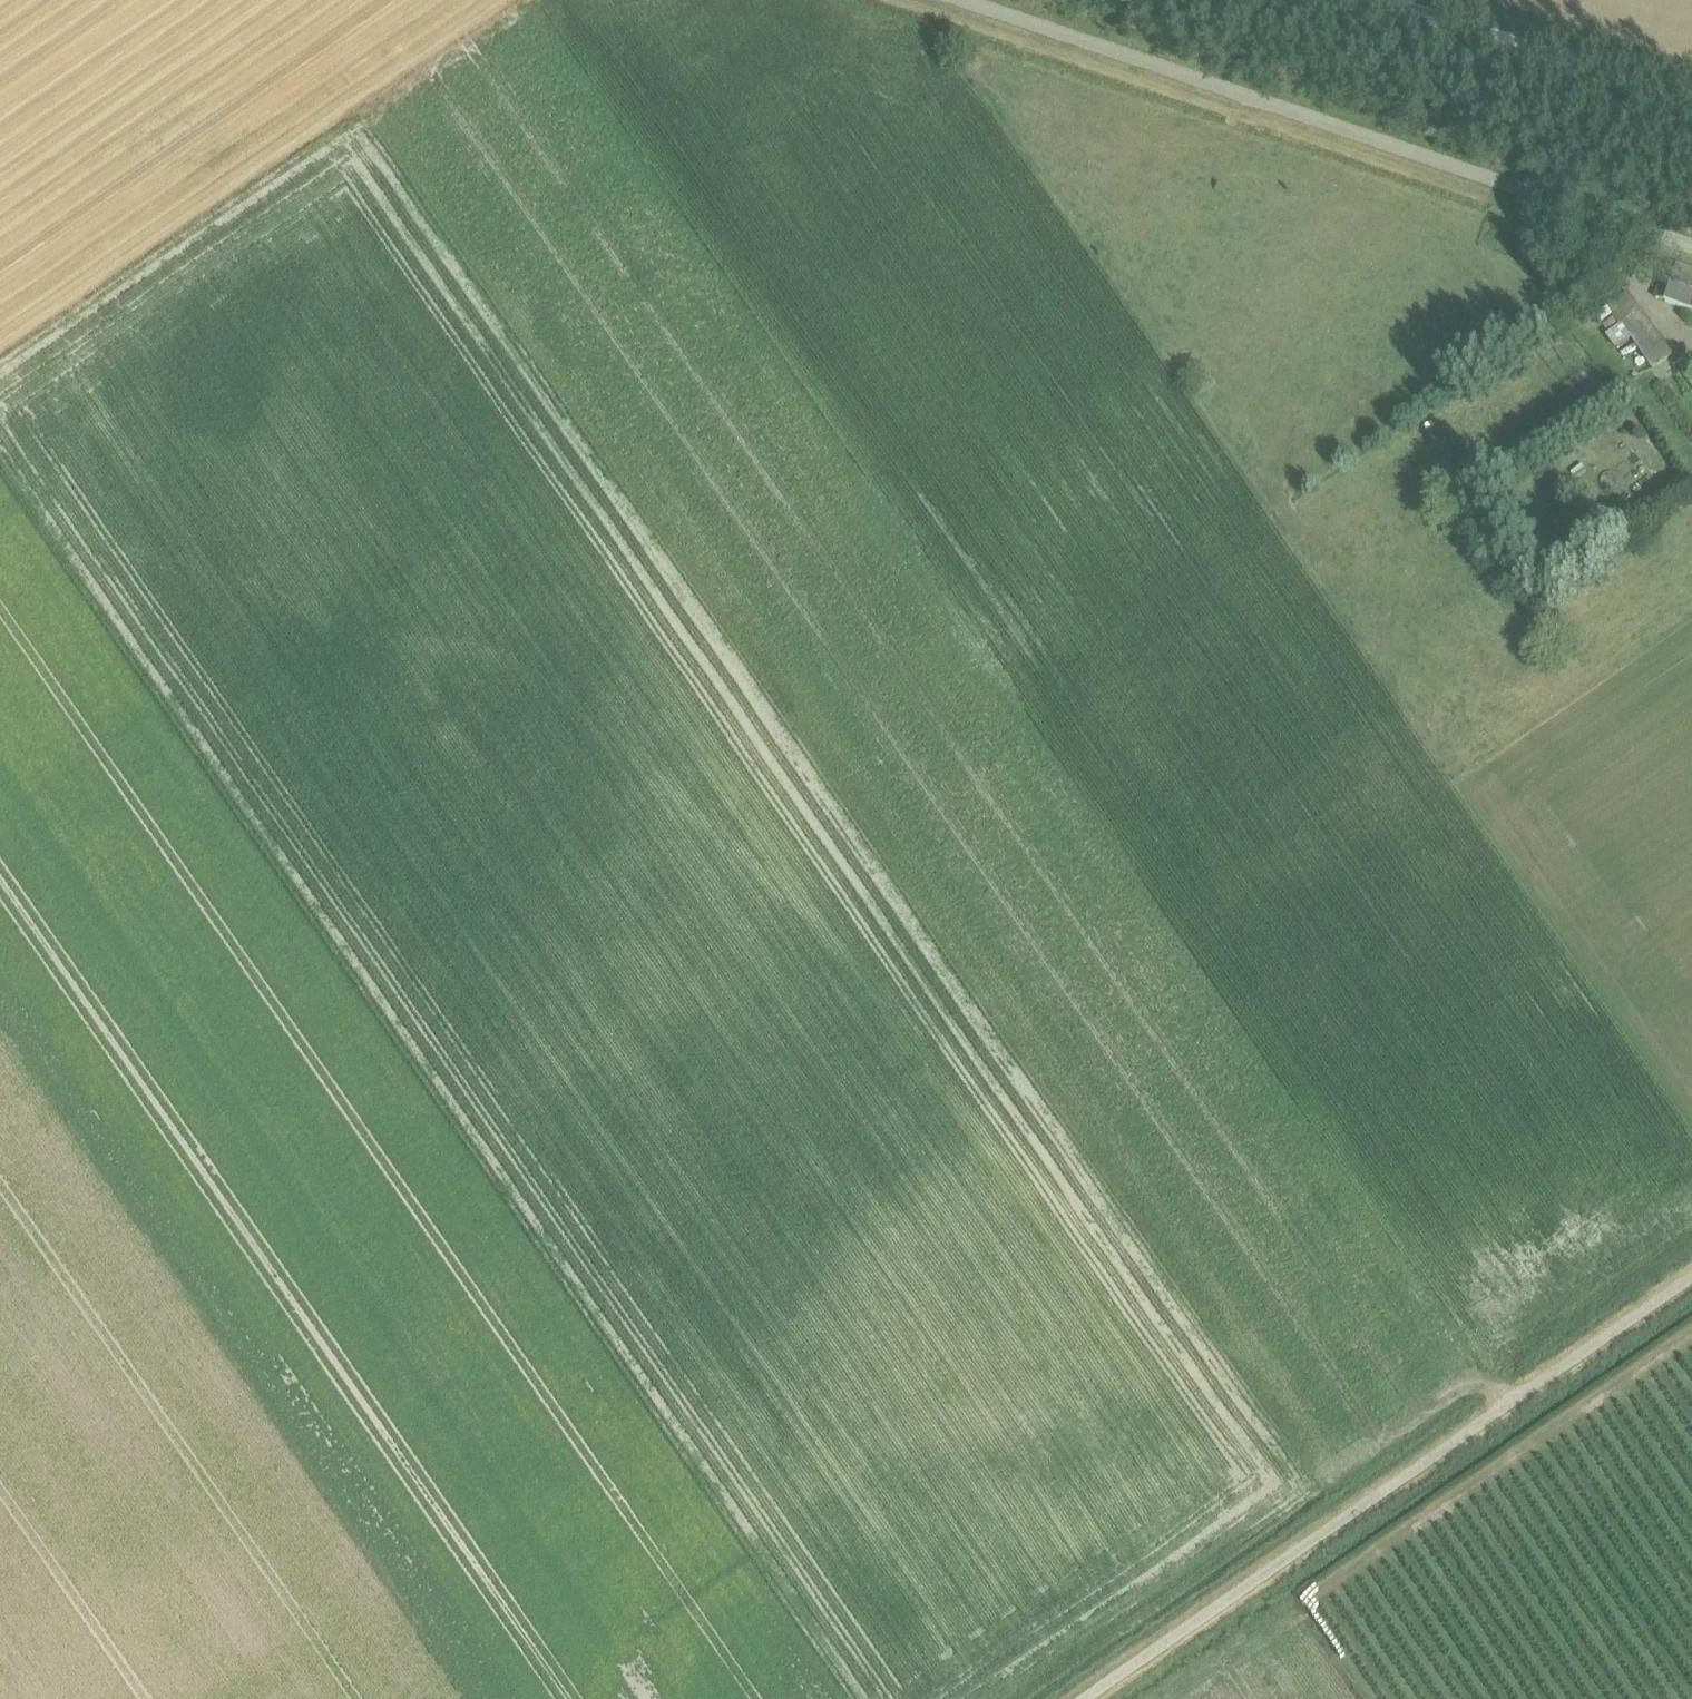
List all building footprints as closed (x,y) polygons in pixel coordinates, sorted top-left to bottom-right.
[(1664,303),(1691,313),(1691,274),(1677,269),(1664,303)] [(1620,326),(1605,336),(1614,350),(1631,338),(1652,369),(1671,357),(1640,313),(1621,325),(1620,326)] [(1609,329),(1618,323),(1614,318),(1605,324),(1609,329)] [(1558,330),(1551,335),(1557,343),(1564,338),(1558,330)]
